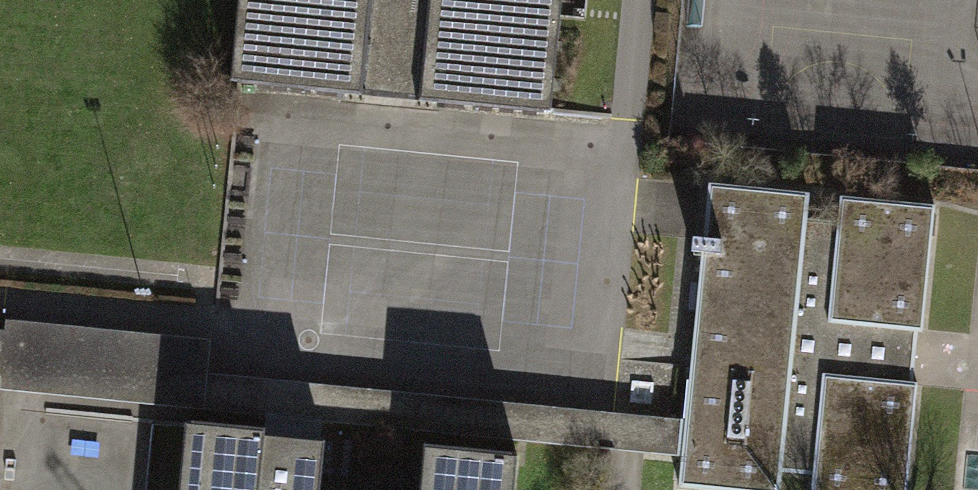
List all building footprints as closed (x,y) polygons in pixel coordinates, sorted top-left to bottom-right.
[(229,83),(241,84),(550,114),(561,0),(237,0),(229,83)] [(781,472),(806,218),(808,192),(708,183),(688,420),(684,457),(680,486),(717,489),(780,489),(781,472)] [(806,218),(781,472),(813,474),(811,489),(906,489),(917,382),(898,381),(903,330),(922,331),(934,205),(841,196),(838,221),(806,218)] [(0,332),(0,390),(684,457),(688,420),(212,374),(215,341),(5,320),(4,330),(0,331),(0,332)] [(191,421),(184,489),(318,489),(322,440),(264,434),(264,428),(191,421)] [(423,444),(418,489),(506,489),(510,452),(423,444)]
